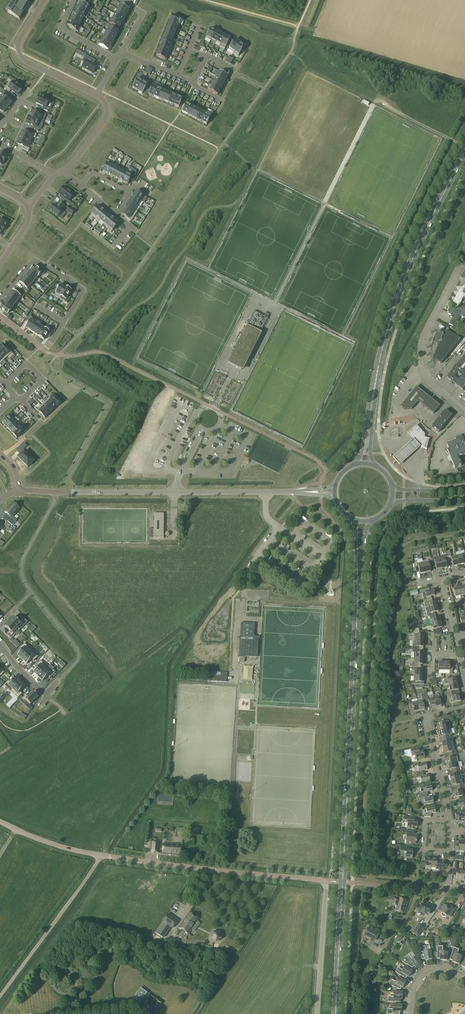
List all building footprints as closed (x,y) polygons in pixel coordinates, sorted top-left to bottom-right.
[(7,12),(19,19),(31,0),(15,0),(7,12)] [(86,5),(81,2),(78,7),(89,13),(90,13),(89,13),(91,8),(86,5)] [(130,10),(121,5),(118,10),(127,15),(130,10)] [(89,13),(78,7),(76,12),(87,18),(89,13)] [(127,15),(118,10),(115,14),(124,19),(127,15)] [(87,18),(76,12),(73,16),(82,22),(84,17),(87,18)] [(124,19),(115,14),(113,19),(111,18),(122,24),(124,19)] [(182,19),(172,15),(170,21),(179,24),(179,25),(182,19)] [(82,22),(73,16),(70,21),(81,27),(79,26),(82,22)] [(122,24),(111,18),(109,23),(119,29),(122,24)] [(81,27),(70,21),(67,26),(78,32),(81,27)] [(179,24),(170,21),(168,26),(177,29),(179,25),(179,24)] [(119,31),(109,26),(110,25),(107,23),(105,26),(109,29),(107,31),(106,30),(116,36),(119,31)] [(177,29),(168,26),(166,31),(175,34),(177,29)] [(216,31),(211,28),(206,38),(211,41),(212,39),(211,39),(216,31)] [(114,41),(116,36),(106,30),(104,35),(114,41)] [(175,34),(166,31),(164,36),(174,40),(174,39),(176,34),(175,34)] [(221,33),(216,31),(211,39),(212,39),(216,42),(221,33)] [(221,44),(225,36),(221,33),(216,42),(221,44)] [(114,41),(104,35),(101,40),(111,46),(114,41)] [(174,40),(164,36),(162,41),(163,41),(172,45),(171,45),(173,45),(175,40),(174,39),(174,40)] [(230,38),(225,36),(221,44),(220,45),(225,48),(230,38)] [(240,43),(235,39),(229,49),(234,53),(235,52),(234,52),(240,43)] [(111,46),(101,40),(98,45),(108,51),(111,46)] [(163,41),(161,46),(169,50),(170,49),(171,45),(172,45),(163,41)] [(245,46),(240,43),(234,52),(235,52),(239,55),(245,46)] [(169,50),(161,46),(159,51),(169,55),(171,50),(170,49),(169,50)] [(169,55),(159,51),(157,56),(166,60),(169,55)] [(86,55),(82,61),(85,63),(82,67),(93,73),(97,66),(93,64),(93,63),(92,62),(94,60),(95,61),(86,55)] [(228,76),(218,71),(216,76),(217,77),(217,76),(225,81),(228,76)] [(217,76),(217,77),(214,81),(223,85),(225,81),(217,76)] [(144,80),(139,77),(133,88),(138,91),(144,80)] [(149,83),(144,80),(138,91),(143,94),(149,83)] [(9,88),(11,90),(17,95),(22,90),(19,88),(20,87),(16,84),(15,85),(11,81),(7,86),(9,88)] [(223,85),(214,81),(212,86),(220,90),(223,85)] [(158,87),(153,84),(149,94),(154,97),(158,87)] [(212,86),(210,84),(207,90),(218,95),(220,90),(212,86)] [(163,89),(158,87),(154,97),(159,99),(163,90),(163,89)] [(163,90),(159,99),(164,101),(168,92),(163,90)] [(173,94),(168,92),(164,101),(169,103),(173,94)] [(1,94),(0,96),(0,101),(8,107),(12,102),(5,97),(3,95),(1,94)] [(177,96),(173,94),(169,103),(174,105),(178,96),(177,96)] [(183,97),(178,95),(177,96),(178,96),(174,105),(179,107),(183,97)] [(42,98),(39,97),(36,103),(43,106),(46,108),(46,107),(49,102),(46,100),(47,99),(42,97),(42,98)] [(193,105),(187,102),(182,112),(187,114),(192,106),(193,105)] [(192,106),(187,114),(192,117),(197,108),(192,106)] [(201,111),(197,108),(192,117),(197,119),(201,111)] [(42,116),(39,115),(32,111),(29,117),(39,122),(42,116)] [(206,113),(201,111),(197,119),(202,122),(206,113)] [(212,115),(207,112),(206,113),(202,122),(207,125),(212,115)] [(37,128),(39,122),(29,117),(26,123),(34,126),(37,128)] [(22,131),(19,137),(31,142),(33,137),(34,137),(30,135),(22,131)] [(28,148),(31,142),(19,137),(17,143),(24,146),(28,148)] [(105,167),(103,171),(108,174),(113,166),(114,164),(108,161),(105,167)] [(113,177),(117,168),(113,166),(108,174),(113,177)] [(122,171),(117,168),(113,177),(118,179),(122,171)] [(127,172),(122,170),(122,171),(118,179),(123,182),(127,172)] [(128,184),(130,179),(133,174),(128,171),(127,172),(123,182),(128,184)] [(66,199),(64,202),(69,205),(71,203),(69,201),(74,194),(73,194),(73,193),(70,191),(63,186),(58,193),(66,199)] [(145,197),(136,191),(133,196),(141,201),(142,202),(145,197)] [(130,200),(138,205),(141,201),(133,196),(130,200)] [(127,205),(135,210),(138,205),(130,200),(127,205)] [(57,206),(54,204),(49,211),(58,217),(63,210),(62,210),(65,206),(60,202),(57,206)] [(132,214),(135,210),(127,205),(124,209),(132,214)] [(69,206),(66,211),(72,215),(75,211),(69,206)] [(91,214),(95,217),(95,218),(102,209),(98,206),(91,214)] [(94,218),(99,222),(100,220),(106,213),(102,209),(95,218),(95,217),(94,218)] [(124,209),(121,214),(125,217),(130,219),(130,220),(133,215),(132,214),(124,209)] [(110,216),(106,213),(100,220),(104,223),(110,216)] [(104,223),(103,224),(107,228),(108,228),(114,220),(110,216),(104,223)] [(108,228),(107,228),(107,229),(111,232),(119,223),(114,220),(108,228)] [(35,274),(38,277),(42,273),(39,270),(35,266),(33,268),(31,270),(35,274)] [(31,270),(27,274),(31,278),(35,281),(38,277),(35,274),(31,270)] [(31,285),(35,281),(31,278),(27,274),(24,278),(27,282),(31,285)] [(20,283),(24,286),(27,289),(28,289),(31,285),(27,282),(24,278),(20,283)] [(57,293),(61,296),(64,292),(66,287),(61,284),(58,290),(56,293),(57,293)] [(453,302),(459,305),(464,297),(464,298),(464,286),(464,285),(463,286),(462,287),(461,287),(453,302)] [(66,299),(68,296),(71,290),(66,287),(64,292),(61,296),(66,299)] [(18,301),(21,297),(18,294),(13,291),(10,295),(14,298),(18,301)] [(10,303),(14,306),(18,301),(14,298),(10,295),(6,300),(10,303)] [(7,307),(11,310),(14,306),(10,303),(6,300),(3,304),(7,307)] [(3,304),(0,308),(0,309),(5,312),(8,314),(11,310),(7,307),(3,304)] [(449,324),(455,328),(458,322),(458,321),(461,316),(463,317),(464,315),(464,308),(461,306),(459,309),(455,310),(451,308),(449,308),(447,312),(449,313),(448,314),(451,316),(451,317),(452,318),(449,324)] [(241,370),(248,357),(249,354),(268,318),(264,316),(254,311),(228,363),(234,366),(235,365),(236,366),(236,367),(241,370)] [(31,319),(29,323),(26,328),(30,331),(33,327),(36,323),(32,320),(31,319)] [(33,327),(30,331),(35,334),(37,330),(40,326),(36,323),(33,327)] [(37,330),(35,334),(39,337),(42,333),(45,329),(40,326),(37,330)] [(49,331),(45,329),(42,333),(39,337),(44,340),(47,335),(49,332),(49,331)] [(432,346),(431,351),(435,353),(433,358),(441,363),(461,339),(446,330),(443,335),(440,333),(440,332),(440,331),(439,331),(438,331),(437,331),(436,334),(435,336),(433,341),(432,346)] [(0,348),(0,349),(8,357),(12,353),(10,351),(4,344),(0,348)] [(447,378),(463,391),(464,388),(464,355),(447,378)] [(416,387),(404,403),(401,407),(405,410),(412,409),(417,402),(418,403),(418,402),(433,414),(440,406),(416,387)] [(49,398),(48,398),(57,407),(61,403),(56,398),(58,396),(56,394),(54,396),(53,394),(49,398)] [(48,398),(45,402),(53,410),(56,407),(57,407),(48,398)] [(45,402),(41,405),(49,414),(53,410),(45,402)] [(41,405),(37,410),(39,411),(45,418),(49,414),(41,405)] [(445,410),(433,425),(432,426),(439,432),(452,416),(445,410)] [(9,416),(2,422),(6,426),(14,418),(12,416),(10,414),(9,416)] [(14,418),(6,426),(9,430),(18,422),(14,418)] [(18,422),(9,430),(13,434),(12,434),(13,434),(21,425),(20,424),(18,422)] [(21,425),(13,434),(17,438),(24,431),(25,430),(21,425)] [(407,433),(408,433),(413,439),(417,444),(418,445),(418,444),(418,443),(422,447),(421,447),(421,448),(422,448),(426,449),(427,449),(429,439),(425,438),(424,438),(425,434),(416,425),(408,433),(407,433)] [(455,468),(462,465),(460,461),(462,460),(463,458),(462,456),(464,454),(464,436),(463,437),(461,435),(456,437),(456,440),(447,444),(451,454),(449,455),(455,468)] [(419,447),(413,440),(402,449),(393,458),(400,466),(409,457),(419,447)] [(21,453),(29,445),(25,441),(17,449),(21,453)] [(19,455),(29,465),(36,459),(26,449),(19,455)] [(5,512),(7,513),(10,516),(6,521),(7,521),(12,525),(17,520),(13,517),(20,508),(13,502),(5,512)] [(24,520),(30,513),(25,510),(19,516),(24,520)] [(153,513),(153,537),(164,537),(164,513),(153,513)] [(464,564),(463,560),(464,560),(464,555),(464,553),(461,553),(462,555),(457,556),(459,565),(464,564)] [(450,564),(448,556),(447,555),(439,557),(442,569),(442,570),(442,569),(447,568),(447,564),(450,564)] [(459,565),(457,556),(452,558),(451,556),(448,556),(450,564),(453,563),(453,566),(459,565)] [(442,570),(442,569),(439,557),(440,560),(435,561),(434,559),(431,560),(433,567),(436,567),(437,571),(442,570)] [(433,567),(431,560),(428,561),(423,562),(424,567),(425,573),(431,572),(430,568),(433,567)] [(425,573),(424,567),(423,562),(418,563),(415,564),(416,571),(419,571),(420,574),(425,573)] [(424,601),(432,599),(431,596),(435,595),(434,590),(422,592),(424,601)] [(432,602),(432,599),(424,601),(426,609),(437,606),(436,601),(432,602)] [(437,606),(426,609),(427,617),(430,616),(436,615),(435,612),(439,611),(437,606)] [(436,615),(430,616),(427,617),(430,616),(430,619),(431,619),(433,624),(441,622),(440,617),(436,618),(436,615)] [(14,617),(10,621),(18,629),(22,625),(22,624),(19,622),(14,617)] [(10,621),(5,626),(10,631),(13,634),(18,629),(10,621)] [(441,622),(433,624),(434,629),(433,630),(429,630),(429,633),(433,633),(434,636),(442,635),(441,631),(439,631),(439,628),(442,628),(441,622)] [(240,636),(239,652),(239,658),(239,662),(244,662),(245,658),(245,657),(253,657),(254,636),(255,624),(241,623),(240,636)] [(423,641),(423,635),(419,635),(419,632),(419,631),(418,629),(413,628),(413,629),(413,632),(413,635),(413,641),(415,641),(423,641)] [(423,641),(415,641),(415,644),(413,644),(412,646),(411,646),(411,649),(413,649),(413,650),(419,650),(419,647),(423,647),(423,641)] [(22,650),(17,655),(22,660),(30,652),(25,647),(22,650)] [(419,650),(413,650),(413,653),(414,653),(414,658),(423,659),(423,653),(419,653),(419,650)] [(30,652),(22,660),(27,664),(32,659),(35,656),(34,656),(30,652)] [(423,659),(414,658),(414,662),(413,662),(412,663),(412,664),(410,664),(410,667),(413,667),(421,667),(421,664),(423,664),(423,659)] [(439,671),(444,671),(444,662),(439,662),(439,666),(436,666),(436,674),(439,674),(439,671)] [(444,662),(444,671),(450,671),(449,674),(453,674),(453,666),(450,666),(450,662),(444,662)] [(38,667),(33,672),(38,677),(46,669),(41,665),(41,664),(38,667)] [(421,667),(413,667),(412,670),(414,670),(414,676),(422,676),(422,670),(418,670),(419,667),(421,667)] [(46,669),(38,677),(43,681),(48,676),(51,674),(50,673),(46,669)] [(207,671),(207,675),(208,675),(208,681),(226,682),(227,673),(221,672),(221,676),(218,675),(218,672),(207,671)] [(422,676),(414,676),(414,681),(412,681),(412,684),(422,685),(424,685),(424,680),(422,679),(422,676)] [(11,683),(8,685),(8,686),(13,690),(20,682),(16,677),(11,683)] [(448,684),(449,686),(457,684),(456,679),(453,680),(452,677),(444,679),(445,684),(448,684)] [(20,682),(13,690),(17,694),(20,692),(25,687),(20,682)] [(457,684),(449,686),(450,692),(447,692),(448,695),(456,693),(455,691),(459,690),(457,684)] [(436,708),(433,695),(428,696),(427,691),(424,691),(424,695),(425,697),(426,704),(429,703),(431,709),(436,708)] [(28,697),(26,699),(26,700),(31,704),(38,697),(33,692),(28,697)] [(442,693),(433,695),(436,708),(442,707),(440,701),(443,700),(442,693)] [(456,693),(448,695),(448,698),(452,697),(453,703),(461,701),(460,695),(456,696),(456,693)] [(417,702),(419,711),(425,709),(424,705),(426,704),(425,697),(424,695),(421,695),(422,698),(417,699),(417,702)] [(18,700),(17,699),(15,697),(7,706),(9,708),(18,700)] [(417,702),(412,704),(411,700),(408,701),(410,708),(413,707),(414,712),(419,711),(417,702)] [(437,726),(438,732),(447,730),(446,724),(449,724),(449,721),(437,723),(438,726),(437,726)] [(447,730),(438,732),(439,737),(440,737),(441,740),(452,737),(452,734),(449,735),(447,730)] [(452,737),(441,740),(443,748),(451,746),(450,741),(453,740),(452,737)] [(450,755),(456,754),(456,751),(453,751),(451,746),(443,748),(444,754),(449,752),(450,755)] [(423,750),(422,751),(420,751),(419,748),(411,749),(412,756),(415,755),(416,760),(425,758),(423,750)] [(447,765),(455,763),(454,757),(457,757),(456,754),(450,755),(450,758),(446,759),(447,765)] [(455,763),(447,765),(448,770),(453,769),(454,772),(460,770),(458,762),(459,762),(455,763)] [(416,772),(417,775),(423,773),(423,771),(428,770),(426,763),(418,765),(419,772),(416,772)] [(460,770),(454,772),(454,775),(449,776),(451,781),(459,779),(458,774),(461,773),(460,770)] [(423,773),(417,775),(416,775),(417,778),(420,777),(422,783),(430,781),(429,775),(424,776),(423,773)] [(459,779),(451,781),(451,782),(450,782),(451,787),(457,786),(457,788),(464,787),(463,784),(460,785),(459,779)] [(418,794),(419,797),(428,795),(428,792),(432,791),(432,790),(433,789),(432,786),(431,786),(431,785),(420,787),(421,793),(418,794)] [(464,787),(457,788),(458,791),(452,793),(453,798),(454,797),(455,798),(463,796),(462,790),(464,790),(464,787)] [(428,795),(419,797),(420,800),(421,799),(422,804),(425,804),(425,805),(434,803),(433,801),(434,801),(433,797),(433,798),(432,796),(427,798),(427,795),(428,795)] [(425,814),(424,817),(431,817),(431,813),(436,812),(434,806),(426,808),(427,814),(425,814)] [(464,823),(464,815),(464,812),(459,811),(459,813),(456,813),(456,820),(459,820),(459,823),(464,823)] [(404,822),(408,822),(407,828),(413,829),(413,827),(417,827),(418,821),(415,821),(416,817),(411,817),(404,817),(404,822)] [(405,832),(404,835),(407,835),(407,845),(412,845),(412,844),(416,844),(416,835),(413,835),(413,832),(405,832)] [(151,842),(150,852),(160,853),(161,849),(163,849),(162,854),(182,856),(183,844),(164,843),(163,846),(161,846),(161,843),(151,842)] [(464,850),(464,842),(459,842),(459,845),(456,844),(455,851),(459,851),(459,850),(464,850)] [(400,853),(403,854),(403,858),(412,859),(413,850),(408,850),(408,847),(401,847),(400,853)] [(432,858),(426,857),(425,864),(423,864),(424,863),(420,863),(420,870),(423,870),(423,867),(431,868),(432,858)] [(432,858),(431,868),(437,868),(436,869),(444,870),(445,861),(437,861),(438,858),(432,858)] [(395,899),(393,904),(397,906),(396,911),(405,914),(409,900),(399,897),(399,900),(395,899)] [(429,906),(421,903),(419,912),(418,911),(417,913),(418,915),(419,916),(420,916),(422,916),(423,915),(424,914),(426,914),(427,913),(430,914),(433,906),(429,904),(429,906)] [(443,909),(441,912),(442,913),(441,914),(442,916),(444,917),(446,917),(446,916),(447,916),(448,915),(450,917),(456,908),(450,905),(448,907),(444,905),(442,908),(443,909)] [(190,912),(179,928),(188,934),(192,930),(195,932),(200,923),(198,921),(199,919),(190,912)] [(168,914),(162,922),(173,929),(178,921),(168,914)] [(418,924),(413,933),(418,936),(424,928),(418,924)] [(368,928),(365,933),(365,935),(376,941),(380,934),(368,928)] [(220,933),(214,932),(212,938),(216,942),(221,938),(220,933)] [(443,947),(437,946),(437,955),(434,955),(434,959),(440,959),(440,960),(447,961),(447,952),(442,952),(443,947)] [(425,947),(419,948),(421,960),(424,959),(425,961),(432,959),(430,951),(426,952),(425,947)] [(453,948),(449,960),(452,961),(452,962),(459,964),(462,956),(457,955),(459,950),(453,948)] [(402,962),(412,968),(414,967),(415,968),(421,963),(416,956),(415,957),(413,955),(410,957),(409,955),(402,960),(402,961),(401,961),(402,961),(402,962)] [(405,967),(402,971),(398,968),(395,972),(405,979),(407,977),(408,977),(412,971),(405,967)] [(398,978),(396,982),(391,980),(389,985),(400,990),(401,988),(403,988),(406,982),(398,978)] [(131,1000),(138,1005),(148,992),(141,987),(131,1000)] [(394,992),(393,997),(388,997),(388,1002),(400,1003),(400,1000),(402,1000),(402,993),(394,992)] [(393,1010),(387,1009),(387,1013),(400,1013),(400,1012),(401,1012),(402,1005),(393,1005),(393,1010)]
